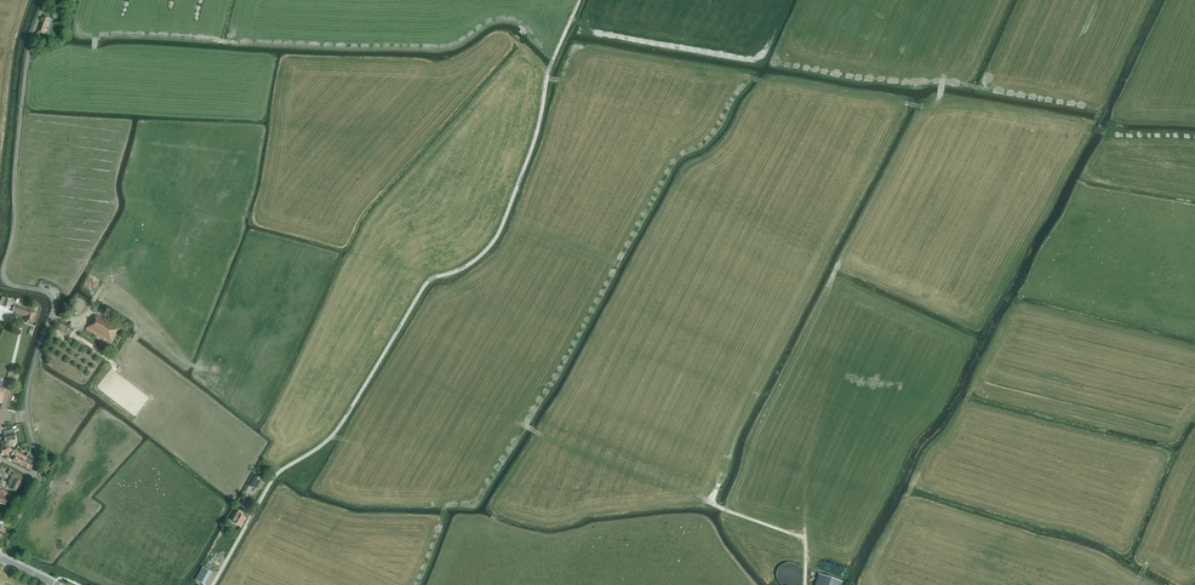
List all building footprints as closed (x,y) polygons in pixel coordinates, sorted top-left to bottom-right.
[(55,7),(52,17),(58,19),(60,12),(57,11),(58,8),(55,7)] [(53,19),(44,16),(39,32),(48,35),(53,19)] [(11,300),(2,297),(0,302),(0,306),(8,308),(11,300)] [(16,301),(11,300),(8,308),(13,310),(12,312),(26,316),(24,322),(32,324),(36,312),(14,305),(16,301)] [(93,320),(92,319),(86,329),(111,344),(119,329),(96,315),(93,320)] [(4,435),(5,439),(6,440),(1,442),(3,448),(1,448),(3,455),(12,452),(9,443),(16,441),(14,432),(4,435)] [(24,456),(17,452),(17,451),(14,450),(11,455),(14,457),(12,460),(31,469),(31,470),(34,465),(33,465),(34,462),(33,462),(35,457),(28,454),(26,457),(24,456)] [(8,483),(10,484),(8,487),(16,491),(23,477),(14,472),(9,470),(7,474),(11,476),(8,483)] [(259,473),(258,476),(255,475),(249,486),(256,489),(262,479),(261,478),(263,475),(259,473)] [(1,490),(1,491),(0,490),(0,504),(7,507),(10,498),(9,498),(11,494),(1,490)] [(241,527),(246,517),(240,514),(242,512),(237,509),(230,520),(234,522),(233,523),(241,527)] [(788,562),(784,563),(782,565),(778,568),(777,571),(776,574),(777,578),(778,581),(780,584),(781,584),(795,584),(797,583),(800,580),(801,577),(801,574),(800,569),(798,566),(793,563),(788,562)] [(205,584),(206,584),(213,572),(203,567),(196,580),(205,584)] [(843,582),(819,574),(815,584),(842,584),(843,582)]
